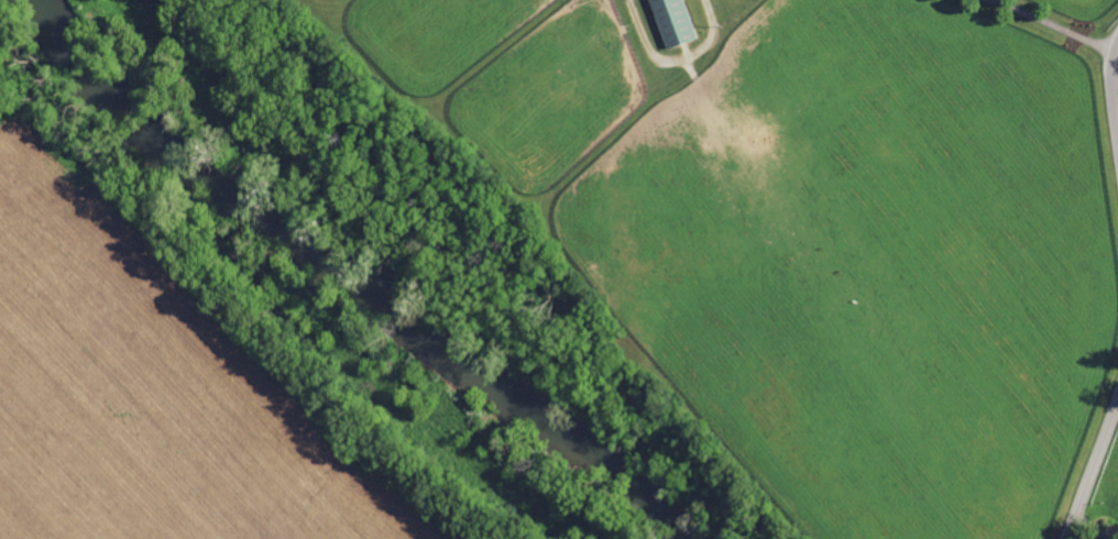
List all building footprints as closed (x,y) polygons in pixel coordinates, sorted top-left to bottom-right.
[(667,50),(697,39),(683,0),(648,0),(667,50)] [(1099,529),(1095,538),(1117,538),(1117,537),(1117,536),(1099,529)]
